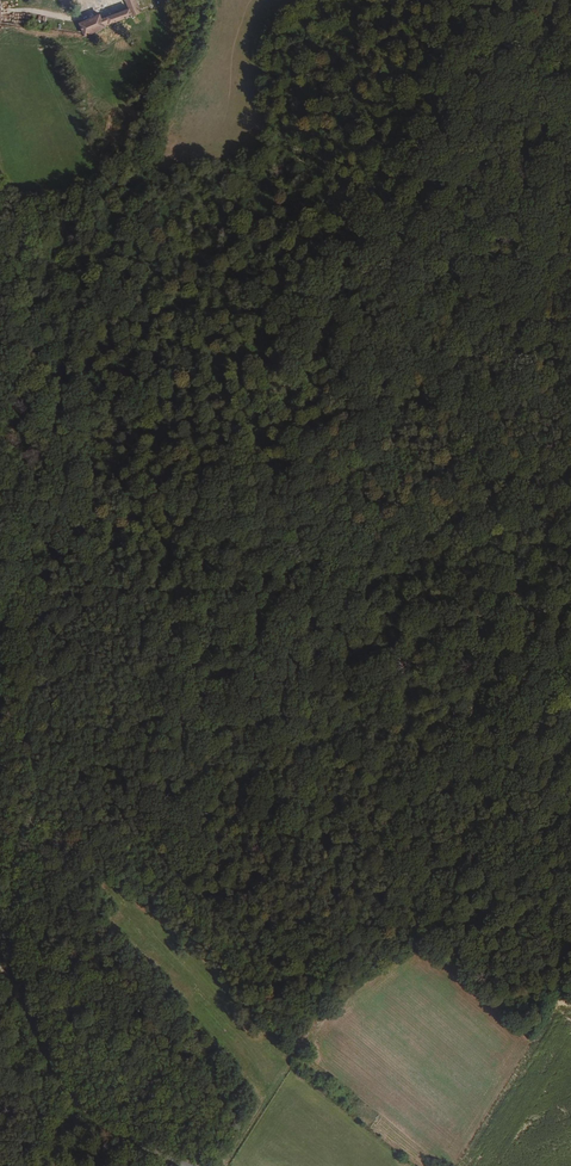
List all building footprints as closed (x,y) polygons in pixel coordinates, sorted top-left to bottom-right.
[(141,12),(137,0),(125,0),(128,8),(105,15),(108,23),(141,12)] [(83,37),(95,32),(89,18),(77,23),(83,37)]
